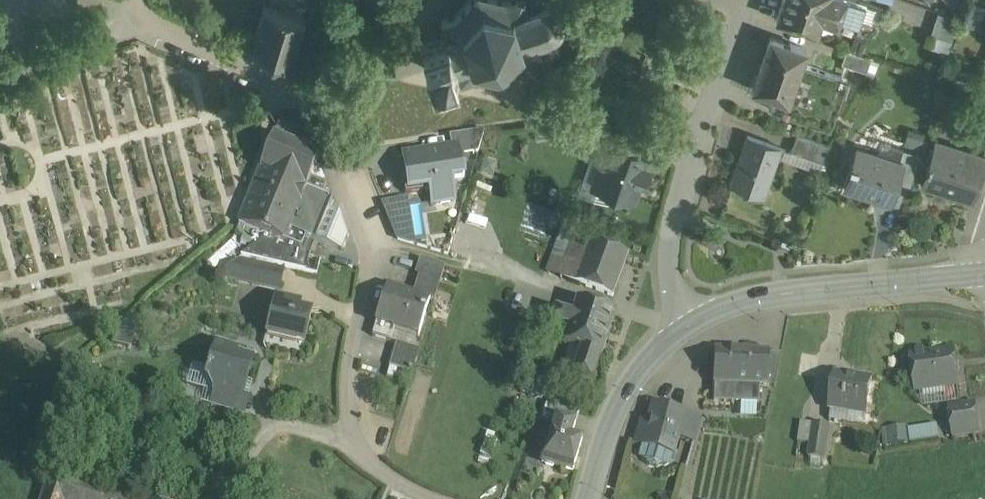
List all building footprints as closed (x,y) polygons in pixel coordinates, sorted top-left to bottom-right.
[(272,3),(296,11),(299,0),(273,0),(272,3)] [(457,12),(441,18),(445,32),(444,32),(444,34),(419,42),(429,69),(437,67),(438,68),(439,69),(441,70),(442,70),(444,70),(446,69),(447,68),(448,66),(449,65),(449,63),(454,61),(454,63),(456,63),(461,76),(475,71),(503,77),(505,82),(510,80),(508,75),(525,55),(539,50),(540,54),(560,47),(554,29),(557,27),(560,24),(561,21),(562,17),(562,13),(561,9),(559,5),(556,2),(553,0),(552,0),(467,0),(457,12)] [(776,18),(816,32),(821,18),(856,30),(866,2),(859,0),(782,0),(776,18)] [(272,3),(264,1),(251,45),(290,56),(304,13),(296,11),(272,3)] [(980,7),(970,3),(963,24),(973,28),(980,7)] [(937,12),(930,34),(951,41),(958,19),(937,12)] [(847,79),(802,63),(807,49),(770,36),(756,77),(757,77),(762,90),(762,92),(773,96),(769,107),(830,129),(847,79)] [(871,58),(846,50),(842,63),(866,71),(871,58)] [(485,131),(450,136),(452,148),(460,147),(461,156),(478,154),(485,131)] [(819,142),(797,134),(796,136),(797,136),(792,150),(791,150),(791,151),(813,158),(819,142)] [(781,147),(748,135),(747,136),(748,137),(732,182),(731,182),(731,183),(764,195),(764,194),(764,193),(780,148),(781,147)] [(237,235),(243,237),(241,243),(253,247),(260,241),(262,242),(265,234),(283,242),(284,239),(288,228),(316,239),(332,198),(323,194),(327,183),(311,176),(319,157),(272,137),(239,222),(241,223),(237,235)] [(982,156),(936,141),(929,161),(928,161),(926,168),(927,169),(922,183),(970,198),(978,173),(983,156),(982,156)] [(639,153),(608,142),(607,144),(600,164),(604,171),(599,186),(633,197),(640,180),(643,181),(649,166),(645,165),(648,156),(639,153)] [(829,146),(819,142),(813,158),(823,162),(829,146)] [(452,148),(403,156),(403,157),(405,157),(406,169),(402,170),(406,194),(423,192),(422,187),(433,185),(434,190),(436,204),(441,203),(441,204),(455,201),(452,179),(465,177),(461,156),(460,147),(452,148)] [(902,163),(856,148),(852,162),(850,161),(849,165),(850,165),(844,186),(891,201),(899,177),(903,163),(902,163)] [(791,151),(785,149),(782,158),(820,171),(823,162),(813,158),(791,151)] [(919,154),(906,149),(902,163),(903,163),(899,177),(911,181),(919,154)] [(407,198),(383,201),(383,209),(397,240),(413,244),(407,198)] [(303,247),(312,248),(316,239),(288,228),(284,239),(303,247)] [(589,240),(577,236),(573,247),(561,278),(573,282),(589,240)] [(629,254),(589,240),(573,282),(613,297),(629,254)] [(257,260),(243,256),(220,275),(260,285),(261,279),(280,283),(279,289),(284,270),(256,264),(257,260)] [(445,267),(420,259),(415,274),(419,275),(440,282),(445,267)] [(440,282),(419,275),(414,294),(430,299),(430,300),(434,301),(440,282)] [(414,294),(387,285),(376,323),(373,336),(391,342),(395,329),(419,337),(430,300),(430,299),(414,294)] [(300,304),(275,299),(267,334),(268,335),(269,333),(303,341),(303,343),(304,343),(311,314),(299,311),(300,304)] [(572,318),(556,312),(552,324),(569,329),(563,345),(581,351),(572,379),(591,385),(600,357),(601,357),(615,315),(577,303),(572,318)] [(419,349),(397,343),(390,366),(412,373),(419,349)] [(236,352),(217,346),(210,370),(208,369),(207,373),(209,374),(209,376),(215,389),(211,404),(224,408),(228,393),(241,397),(252,363),(234,357),(236,352)] [(767,353),(716,351),(714,402),(759,404),(759,386),(766,387),(766,386),(766,387),(768,354),(767,353)] [(955,352),(930,356),(923,351),(916,353),(911,360),(916,391),(960,384),(955,352)] [(782,354),(768,354),(766,387),(775,387),(782,354)] [(854,379),(835,376),(830,410),(851,413),(851,412),(868,414),(873,381),(854,378),(854,379)] [(579,412),(547,402),(543,416),(555,420),(555,419),(575,425),(579,412)] [(686,415),(653,405),(649,420),(643,419),(636,444),(642,446),(640,454),(643,459),(646,460),(650,466),(656,468),(662,465),(665,466),(671,463),(673,455),(674,455),(679,437),(686,415)] [(976,406),(950,410),(953,435),(979,431),(976,406)] [(700,419),(686,415),(679,437),(693,441),(700,419)] [(575,425),(555,419),(555,420),(543,462),(546,463),(547,465),(553,467),(555,465),(573,471),(582,440),(571,437),(575,425)] [(811,443),(815,424),(801,422),(798,441),(811,443)] [(811,443),(809,457),(824,460),(830,426),(815,424),(811,443)] [(883,429),(885,445),(911,442),(909,426),(883,429)] [(49,475),(42,498),(126,498),(49,475)]
